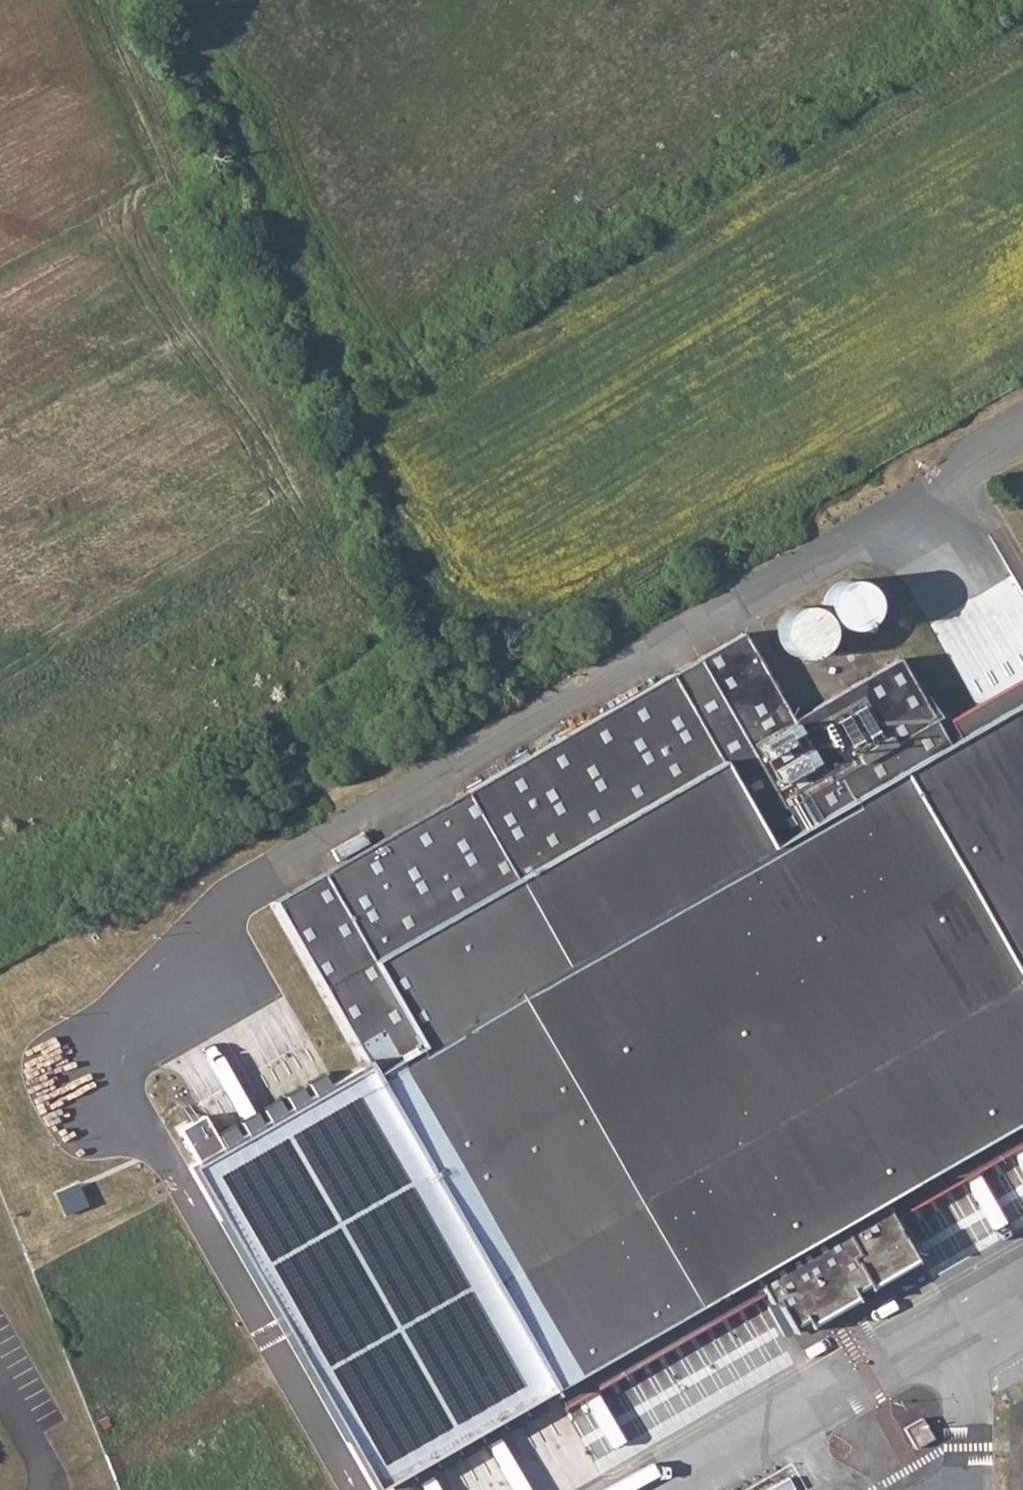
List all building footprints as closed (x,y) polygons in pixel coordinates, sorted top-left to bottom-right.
[(824,601),(823,605),(825,612),(827,616),(831,622),(838,626),(845,628),(850,628),(856,626),(861,624),(865,620),(869,614),(870,610),(871,607),(871,602),(869,596),(868,592),(865,588),(860,584),(854,581),(850,580),(845,580),(839,581),(835,583),(830,586),(827,591),(824,596),(824,601)] [(794,602),(776,643),(809,657),(826,616),(794,602)] [(741,631),(695,657),(781,807),(932,719),(900,664),(896,657),(810,708),(816,718),(796,729),(791,718),(741,631)] [(695,657),(669,672),(770,847),(947,745),(932,719),(781,807),(695,657)] [(669,672),(275,901),(371,1067),(560,1393),(764,1279),(790,1325),(804,1316),(808,1321),(855,1293),(852,1289),(865,1280),(839,1235),(1022,1129),(1022,1075),(995,1027),(1018,1014),(1022,1022),(1022,686),(983,709),(990,721),(984,724),(978,712),(953,726),(959,738),(947,745),(770,847),(669,672)] [(810,708),(791,718),(796,729),(816,718),(810,708)] [(983,709),(978,712),(984,724),(990,721),(983,709)] [(371,1067),(200,1165),(389,1489),(392,1489),(560,1393),(371,1067)] [(921,1418),(905,1428),(916,1447),(934,1438),(921,1418)]
